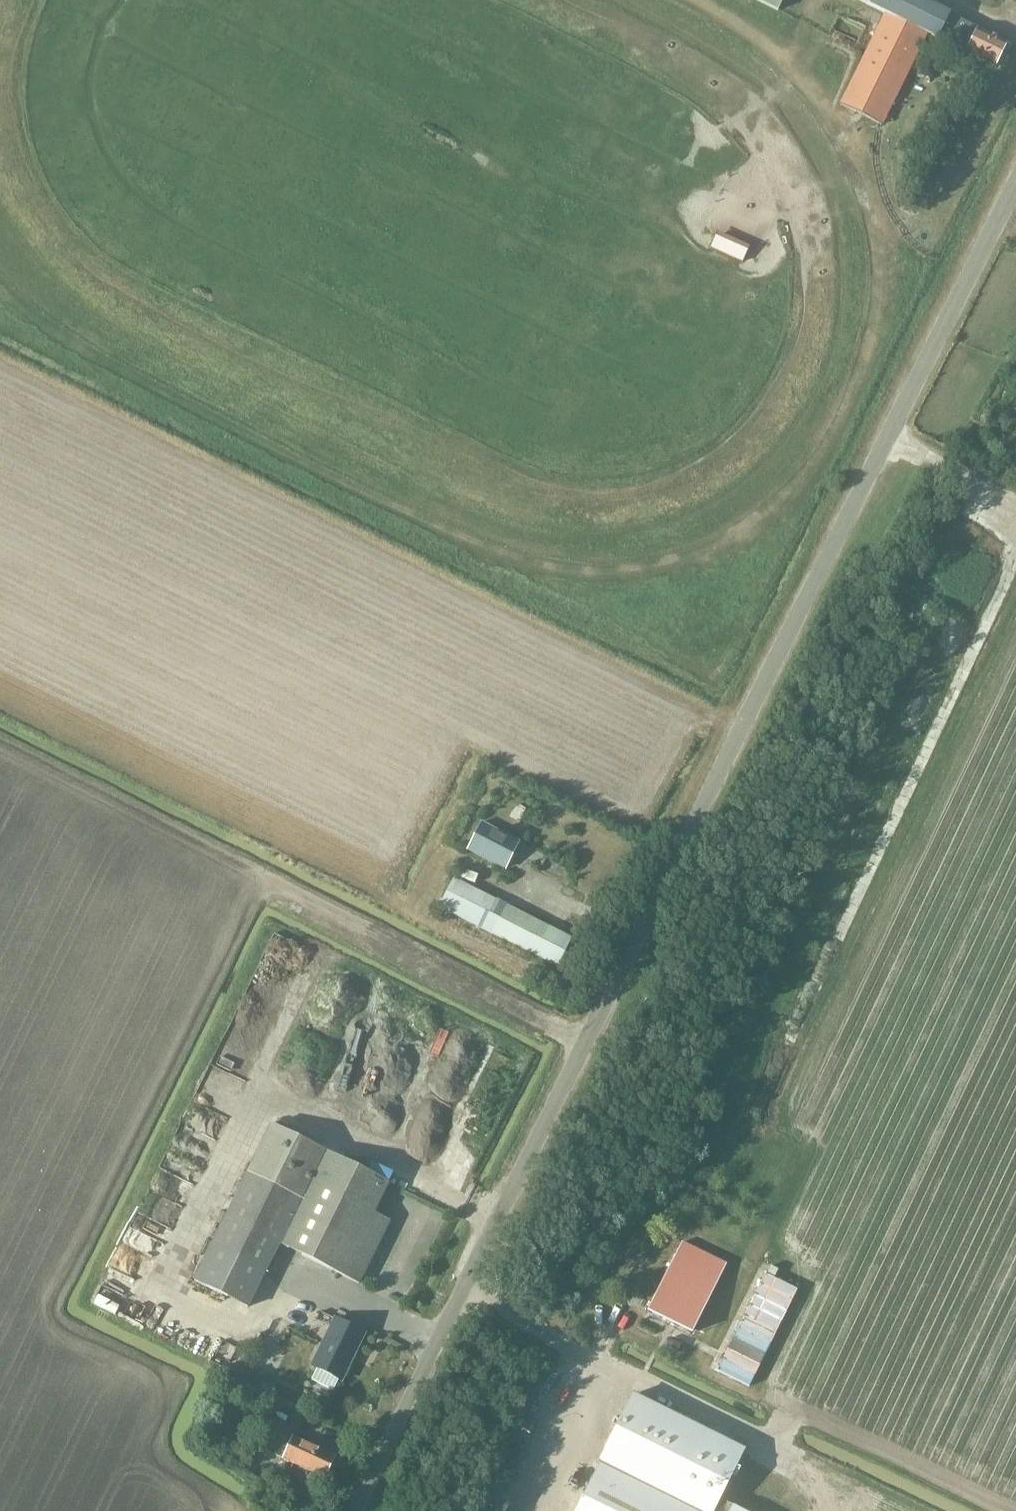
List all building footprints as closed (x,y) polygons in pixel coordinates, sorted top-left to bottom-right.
[(782,0),(754,0),(777,11),(782,0)] [(948,15),(919,0),(857,0),(867,5),(883,13),(928,35),(936,39),(964,52),(995,66),(996,65),(1001,55),(1007,43),(948,16),(948,15)] [(882,126),(928,35),(883,13),(838,105),(882,126)] [(519,842),(480,822),(466,850),(505,869),(519,842)] [(556,968),(572,938),(453,878),(439,907),(556,968)] [(280,1245),(359,1285),(390,1222),(375,1214),(389,1183),(269,1124),(193,1281),(247,1308),(280,1245)] [(683,1242),(647,1313),(690,1334),(725,1263),(683,1242)] [(759,1285),(791,1301),(796,1291),(764,1275),(759,1285)] [(759,1285),(754,1296),(786,1312),(791,1301),(759,1285)] [(786,1312),(754,1296),(748,1306),(780,1323),(786,1312)] [(743,1317),(775,1333),(780,1323),(748,1306),(743,1317)] [(743,1317),(738,1328),(770,1344),(775,1333),(743,1317)] [(333,1319),(311,1366),(340,1380),(363,1333),(333,1319)] [(738,1328),(732,1339),(764,1355),(770,1344),(738,1328)] [(764,1355),(732,1339),(727,1349),(759,1365),(764,1355)] [(754,1376),(759,1365),(727,1349),(722,1360),(754,1376)] [(754,1376),(722,1360),(716,1371),(748,1387),(754,1376)] [(744,1449),(632,1393),(575,1510),(743,1510),(732,1505),(732,1507),(719,1500),(744,1449)] [(336,1455),(293,1435),(281,1460),(324,1480),(336,1455)]
